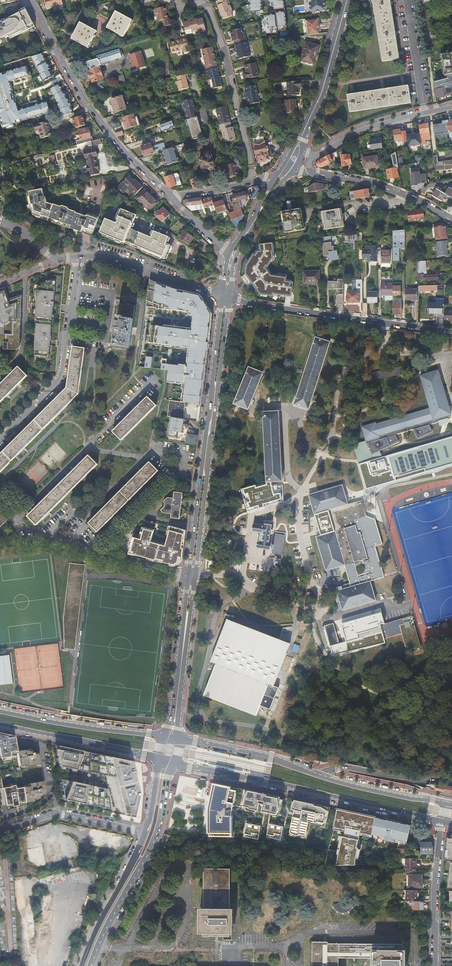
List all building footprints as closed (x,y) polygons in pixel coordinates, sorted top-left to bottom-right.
[(217,1),(223,19),(233,16),(232,12),(233,11),(229,0),(220,0),(217,1)] [(264,11),(263,0),(251,0),(252,4),(250,4),(251,12),(260,11),(264,11)] [(272,2),(275,2),(276,8),(285,7),(285,0),(283,1),(283,0),(271,0),(272,2)] [(325,5),(323,5),(323,2),(323,0),(310,0),(310,3),(309,4),(310,12),(325,10),(325,5)] [(373,0),(382,62),(399,59),(391,0),(374,0),(373,0)] [(166,6),(155,9),(156,13),(157,13),(159,21),(163,20),(164,24),(171,22),(170,18),(169,18),(167,13),(166,11),(167,10),(166,6)] [(32,25),(24,9),(0,22),(0,42),(32,25)] [(276,13),(267,14),(269,29),(288,27),(287,10),(276,11),(276,13)] [(80,22),(71,39),(88,48),(94,37),(100,40),(107,28),(124,36),(132,20),(116,11),(110,22),(98,15),(91,28),(80,22)] [(190,22),(183,23),(186,34),(193,33),(193,32),(200,30),(200,32),(207,31),(205,27),(206,27),(206,25),(205,25),(205,23),(204,23),(203,19),(197,20),(197,19),(189,21),(190,22)] [(317,20),(305,21),(307,35),(319,34),(317,20)] [(233,41),(234,41),(235,45),(247,42),(245,33),(243,34),(242,28),(231,31),(233,41)] [(184,53),(190,51),(189,45),(187,38),(182,40),(170,43),(172,52),(183,50),(184,53)] [(235,45),(239,59),(251,56),(247,42),(235,45)] [(205,66),(206,70),(217,67),(215,58),(215,59),(214,56),(215,56),(213,47),(202,49),(206,65),(205,66)] [(122,57),(119,48),(97,55),(98,59),(87,62),(89,68),(90,67),(91,69),(89,70),(93,82),(104,79),(100,66),(101,65),(101,66),(109,64),(108,62),(122,57)] [(319,48),(304,50),(300,61),(314,65),(319,48)] [(146,67),(141,51),(129,55),(134,70),(146,67)] [(0,64),(0,122),(3,134),(76,109),(61,87),(50,66),(44,53),(0,64)] [(442,56),(442,61),(444,76),(446,76),(447,79),(445,80),(435,82),(437,97),(438,97),(444,95),(444,96),(445,96),(446,96),(451,95),(451,94),(451,54),(442,56)] [(75,61),(69,63),(71,67),(83,63),(83,61),(85,60),(85,59),(80,60),(75,61)] [(256,63),(245,65),(246,72),(243,73),(244,79),(248,78),(248,79),(259,76),(256,63)] [(217,67),(206,70),(207,74),(209,74),(210,79),(211,79),(213,88),(222,86),(221,80),(220,80),(218,72),(217,67)] [(177,77),(178,81),(177,82),(179,91),(189,88),(186,80),(189,79),(189,82),(197,80),(197,79),(195,72),(177,77)] [(300,80),(287,82),(289,95),(300,94),(299,87),(301,86),(300,80)] [(255,85),(245,87),(246,92),(245,92),(246,98),(247,97),(249,105),(260,102),(255,85)] [(409,86),(347,96),(350,113),(411,103),(409,86)] [(122,96),(111,100),(115,113),(126,109),(122,96)] [(295,98),(285,100),(287,113),(297,111),(295,98)] [(192,99),(182,102),(187,120),(195,117),(193,112),(195,109),(192,99)] [(216,108),(220,124),(230,122),(227,106),(216,108)] [(136,114),(135,113),(120,118),(120,119),(122,118),(124,122),(125,124),(123,125),(123,126),(125,125),(126,129),(124,129),(124,130),(140,125),(138,120),(136,121),(135,118),(134,114),(136,114)] [(83,116),(74,118),(77,127),(85,124),(83,116)] [(449,133),(449,132),(451,132),(451,120),(448,121),(447,118),(443,119),(443,121),(442,122),(442,123),(443,124),(441,124),(440,123),(433,124),(435,137),(439,137),(439,135),(449,133)] [(172,120),(160,124),(162,132),(164,131),(165,132),(166,131),(167,131),(167,130),(170,129),(170,130),(172,129),(172,127),(175,126),(174,123),(173,123),(172,120)] [(47,121),(35,125),(37,131),(40,130),(42,138),(51,135),(47,121)] [(220,124),(219,125),(220,130),(222,130),(225,142),(236,139),(235,135),(234,135),(233,132),(234,131),(233,126),(232,127),(230,122),(220,124)] [(421,145),(422,151),(425,150),(423,133),(428,133),(429,137),(430,137),(430,134),(428,124),(419,126),(421,134),(420,134),(421,145)] [(90,137),(88,128),(78,131),(80,135),(76,136),(78,141),(77,142),(78,145),(92,141),(93,141),(92,137),(90,137)] [(398,130),(393,131),(394,141),(399,140),(399,142),(407,141),(406,136),(406,131),(398,132),(398,130)] [(406,136),(407,141),(408,146),(421,145),(420,134),(415,135),(415,136),(410,137),(409,135),(406,136)] [(174,147),(183,144),(180,137),(177,138),(175,135),(163,139),(166,147),(164,147),(161,148),(154,147),(152,148),(151,143),(139,147),(142,158),(158,152),(159,152),(174,147)] [(371,149),(383,147),(381,138),(369,139),(371,149)] [(255,149),(259,162),(269,159),(267,151),(269,150),(268,146),(266,146),(255,149)] [(98,157),(96,147),(84,149),(89,175),(99,173),(96,157),(98,157)] [(179,161),(174,147),(159,152),(161,157),(164,166),(179,161)] [(210,151),(204,153),(205,157),(199,159),(202,169),(209,167),(209,170),(214,169),(213,167),(214,166),(210,151)] [(399,170),(398,169),(396,152),(391,155),(393,168),(393,169),(390,170),(387,170),(388,179),(398,178),(397,170),(399,170)] [(334,153),(316,163),(318,168),(321,167),(322,167),(328,164),(328,165),(333,162),(332,159),(335,157),(334,153)] [(346,155),(341,156),(343,167),(348,166),(348,165),(351,164),(350,156),(346,156),(346,155)] [(451,169),(451,160),(439,162),(438,156),(434,157),(434,156),(433,156),(436,172),(451,169)] [(371,157),(363,158),(364,169),(379,167),(377,158),(371,159),(371,157)] [(225,162),(221,163),(223,170),(227,169),(229,178),(240,176),(238,171),(237,172),(236,168),(235,164),(226,166),(225,162)] [(425,184),(424,179),(426,178),(426,175),(423,175),(422,175),(419,175),(419,168),(410,169),(411,185),(420,184),(424,186),(425,184)] [(165,178),(168,187),(171,188),(176,186),(178,185),(178,186),(181,184),(180,181),(179,181),(178,177),(179,177),(178,175),(176,173),(174,174),(174,175),(174,176),(173,176),(173,175),(165,178)] [(198,188),(207,187),(205,182),(200,184),(198,177),(195,178),(197,184),(198,188)] [(137,193),(142,187),(135,180),(133,183),(128,178),(118,188),(123,193),(128,188),(135,195),(137,193)] [(194,189),(198,188),(197,184),(195,178),(193,179),(190,180),(192,186),(193,185),(194,189)] [(309,193),(321,191),(329,189),(328,185),(323,186),(323,184),(317,183),(317,184),(315,185),(315,184),(309,187),(309,188),(305,188),(304,189),(305,193),(309,193)] [(256,191),(255,192),(251,199),(253,201),(260,189),(258,186),(253,187),(256,191)] [(437,190),(432,197),(442,202),(446,196),(451,199),(451,189),(450,188),(445,195),(437,190)] [(44,201),(42,189),(28,192),(30,206),(32,206),(35,217),(93,236),(99,218),(88,214),(87,217),(44,201)] [(154,205),(157,202),(145,190),(140,195),(137,199),(144,205),(142,207),(147,213),(154,205)] [(350,192),(351,200),(370,197),(368,190),(359,191),(350,192)] [(237,202),(238,202),(238,201),(247,199),(245,192),(232,196),(233,202),(235,202),(235,204),(237,204),(237,202)] [(205,209),(214,205),(214,203),(213,202),(211,197),(202,200),(205,209)] [(202,200),(201,198),(185,200),(184,203),(190,210),(194,206),(197,209),(202,208),(203,211),(204,211),(205,211),(205,210),(205,209),(202,200)] [(217,213),(227,210),(223,200),(218,202),(214,203),(214,205),(217,213)] [(282,204),(283,212),(299,209),(297,201),(294,202),(287,203),(282,204)] [(231,221),(237,228),(244,216),(240,206),(227,211),(228,211),(231,221)] [(162,223),(171,215),(164,208),(155,216),(162,223)] [(121,209),(115,222),(106,218),(100,232),(124,241),(125,240),(142,246),(141,248),(165,258),(170,244),(167,242),(169,236),(154,231),(151,236),(132,228),(136,215),(121,209)] [(282,212),(286,233),(303,230),(299,209),(283,212),(282,212)] [(343,227),(339,209),(322,212),(325,230),(343,227)] [(423,212),(410,214),(411,222),(424,219),(423,212)] [(446,225),(435,226),(436,240),(447,239),(446,225)] [(212,231),(218,236),(222,231),(217,226),(212,231)] [(183,230),(179,237),(190,245),(194,237),(183,230)] [(400,248),(405,248),(405,230),(393,231),(393,236),(393,257),(399,257),(400,248)] [(448,240),(436,241),(438,256),(448,255),(447,245),(449,244),(448,240)] [(331,246),(331,242),(323,243),(323,256),(327,256),(327,255),(330,255),(331,260),(338,258),(336,251),(334,252),(333,246),(331,246)] [(261,293),(292,297),(294,282),(288,282),(289,278),(273,276),(268,270),(276,259),(275,243),(262,244),(263,251),(260,251),(258,255),(256,253),(248,264),(247,273),(261,293)] [(381,248),(378,248),(378,249),(378,255),(381,254),(381,263),(390,263),(390,250),(381,250),(381,248)] [(378,249),(362,249),(362,262),(378,262),(378,255),(378,249)] [(319,271),(304,272),(304,283),(319,283),(319,271)] [(213,313),(201,294),(169,286),(150,279),(147,306),(189,310),(194,317),(193,330),(151,325),(149,342),(190,350),(208,352),(213,313)] [(336,305),(343,305),(343,279),(337,279),(337,282),(334,282),(334,281),(328,281),(328,289),(334,289),(337,289),(337,295),(336,296),(336,305)] [(54,302),(52,301),(52,298),(54,298),(55,286),(53,286),(53,281),(52,281),(47,280),(46,283),(43,283),(42,283),(41,286),(39,286),(38,286),(37,293),(36,293),(36,303),(37,303),(37,308),(36,308),(36,317),(38,317),(36,334),(35,334),(35,355),(49,356),(50,340),(51,340),(51,336),(51,331),(52,314),(53,311),(51,311),(52,307),(53,307),(54,302)] [(353,303),(362,302),(362,280),(356,280),(357,292),(347,292),(348,304),(353,304),(353,303)] [(393,300),(393,298),(393,295),(393,283),(381,283),(381,295),(385,296),(385,299),(393,300)] [(22,298),(9,303),(4,287),(0,289),(0,319),(1,319),(1,320),(1,321),(1,322),(2,322),(2,323),(3,323),(3,324),(4,324),(5,324),(5,328),(4,333),(0,333),(0,349),(16,350),(18,349),(19,347),(20,346),(21,328),(20,328),(20,325),(21,325),(22,298)] [(409,300),(417,300),(417,290),(412,290),(405,290),(405,300),(409,300)] [(368,303),(378,303),(378,292),(368,292),(368,303)] [(130,347),(135,305),(120,303),(113,345),(130,347)] [(393,314),(402,314),(402,303),(393,303),(393,314)] [(444,310),(444,304),(431,303),(431,313),(444,313),(444,310)] [(444,321),(451,321),(451,311),(444,310),(444,313),(444,321)] [(309,408),(329,341),(315,337),(294,404),(309,408)] [(85,348),(73,346),(67,388),(0,454),(0,472),(79,393),(85,348)] [(208,352),(190,350),(187,368),(171,366),(168,382),(185,385),(183,403),(185,403),(198,406),(201,406),(208,352)] [(27,375),(18,366),(0,385),(0,402),(27,375)] [(249,409),(263,373),(249,367),(235,403),(249,409)] [(375,423),(362,426),(366,440),(379,437),(378,435),(437,418),(449,414),(451,413),(438,370),(419,376),(429,408),(375,424),(375,423)] [(122,440),(156,405),(148,397),(113,431),(122,440)] [(183,403),(170,401),(167,416),(172,417),(183,419),(185,403),(183,403)] [(283,481),(280,411),(264,412),(267,482),(283,481)] [(366,440),(367,442),(395,434),(413,429),(429,424),(439,421),(440,424),(448,421),(448,418),(450,418),(449,414),(437,418),(378,435),(379,437),(366,440)] [(429,424),(413,429),(418,438),(432,431),(429,424)] [(395,434),(367,442),(372,453),(379,450),(399,441),(395,434)] [(359,464),(366,488),(451,463),(451,437),(383,457),(359,464)] [(353,444),(359,464),(383,457),(379,450),(372,453),(367,442),(366,440),(353,444)] [(37,524),(97,464),(89,455),(28,516),(29,516),(36,524),(37,524)] [(149,462),(89,522),(90,523),(97,530),(98,531),(158,471),(149,462)] [(282,485),(266,485),(266,501),(283,500),(282,485)] [(342,485),(309,495),(315,513),(328,509),(335,531),(321,535),(316,537),(326,570),(345,565),(352,587),(337,591),(343,610),(376,600),(371,581),(385,577),(376,546),(383,543),(375,519),(366,514),(361,498),(348,502),(342,485)] [(179,520),(183,494),(174,493),(173,499),(167,498),(163,502),(165,505),(164,508),(161,511),(163,514),(171,515),(170,519),(179,520)] [(328,509),(315,513),(321,535),(335,531),(328,509)] [(35,525),(36,524),(29,516),(28,518),(35,525)] [(96,531),(97,530),(90,523),(89,524),(96,531)] [(265,525),(254,524),(253,531),(261,532),(260,541),(259,541),(258,542),(257,547),(259,548),(271,550),(271,549),(273,549),(274,544),(271,544),(272,543),(269,543),(270,533),(272,534),(273,529),(271,529),(272,524),(265,523),(265,525)] [(179,567),(187,530),(173,528),(165,545),(151,542),(153,530),(144,528),(141,539),(135,538),(131,555),(179,567)] [(285,536),(276,534),(274,544),(273,549),(272,554),(282,556),(285,536)] [(402,633),(398,619),(385,623),(382,612),(341,624),(345,641),(340,643),(331,645),(334,656),(384,642),(384,639),(402,633)] [(412,615),(398,619),(402,633),(407,650),(408,650),(400,625),(405,623),(405,622),(409,621),(411,626),(415,625),(421,646),(422,646),(412,615)] [(277,687),(293,644),(230,620),(213,663),(214,664),(215,663),(218,664),(206,696),(259,717),(264,707),(272,710),(280,688),(277,687)] [(405,623),(400,625),(408,650),(407,650),(407,651),(422,647),(422,646),(421,646),(415,625),(411,626),(409,621),(405,622),(405,623)] [(334,623),(325,625),(331,645),(340,643),(334,623)] [(0,656),(0,685),(13,683),(10,654),(0,656)] [(0,733),(0,752),(1,758),(2,758),(6,757),(11,756),(10,753),(10,752),(17,750),(15,737),(13,737),(13,736),(0,733)] [(128,760),(56,745),(59,769),(116,781),(125,816),(135,818),(142,794),(139,784),(138,776),(134,761),(128,760)] [(18,757),(20,766),(27,765),(27,766),(41,764),(39,754),(34,754),(34,753),(32,753),(32,752),(25,750),(18,751),(18,752),(18,757)] [(108,789),(61,779),(64,799),(111,810),(108,789)] [(24,788),(26,803),(34,801),(33,800),(36,799),(36,797),(39,797),(39,796),(41,795),(41,793),(46,792),(44,782),(30,784),(30,786),(24,788)] [(238,788),(215,783),(209,812),(210,836),(233,836),(233,811),(234,805),(238,788)] [(446,786),(445,787),(436,785),(436,783),(426,784),(425,788),(440,791),(451,794),(451,787),(446,786)] [(5,788),(4,789),(7,806),(8,805),(13,805),(13,806),(13,807),(19,806),(19,805),(19,803),(21,802),(21,803),(25,803),(26,803),(24,788),(20,788),(16,789),(16,787),(16,786),(14,786),(11,787),(5,788)] [(238,788),(234,805),(277,814),(280,809),(282,799),(280,799),(281,797),(238,788)] [(311,823),(325,826),(330,807),(295,800),(294,802),(293,802),(291,811),(294,812),(290,833),(308,836),(311,823)] [(376,817),(338,808),(333,828),(344,830),(343,835),(340,835),(333,864),(353,864),(359,835),(371,838),(376,817)] [(380,818),(376,817),(373,829),(373,830),(373,831),(372,834),(380,836),(385,837),(384,840),(392,841),(395,841),(395,839),(400,840),(407,842),(410,829),(411,825),(380,818)] [(247,822),(244,836),(258,839),(261,825),(247,822)] [(283,826),(269,823),(266,837),(280,840),(283,826)] [(88,844),(117,850),(120,836),(92,829),(88,844)] [(58,837),(42,840),(47,865),(63,862),(58,837)] [(421,854),(433,854),(433,847),(432,842),(421,842),(421,853),(421,854)] [(407,858),(407,872),(416,872),(416,866),(416,863),(418,863),(418,858),(407,858)] [(202,936),(214,936),(218,936),(230,936),(230,927),(229,927),(229,913),(230,913),(230,868),(203,868),(202,913),(203,913),(203,926),(202,926),(202,936)] [(417,888),(417,887),(409,887),(409,875),(407,875),(406,888),(417,888)] [(409,887),(417,887),(422,887),(422,875),(409,875),(409,887)] [(33,907),(32,882),(24,883),(25,908),(33,907)] [(418,890),(406,890),(406,901),(407,901),(410,901),(415,901),(417,901),(418,890)] [(415,901),(410,901),(410,906),(413,906),(413,909),(422,910),(422,905),(424,905),(424,901),(417,901),(415,901)] [(352,902),(334,903),(335,911),(352,911),(352,902)] [(402,955),(403,955),(403,944),(328,943),(328,942),(312,941),(311,965),(339,965),(339,959),(377,959),(377,965),(402,965),(402,955)]
